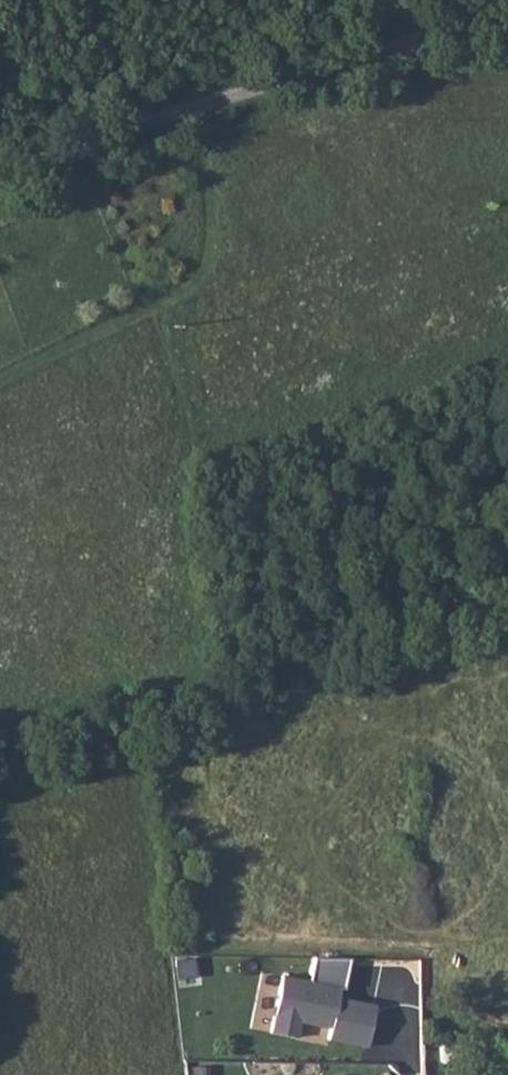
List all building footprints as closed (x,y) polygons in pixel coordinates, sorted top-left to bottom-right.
[(348,953),(315,954),(311,980),(284,976),(275,1033),(301,1037),(303,1021),(334,1025),(332,1037),(368,1041),(374,999),(334,993),(330,987),(331,983),(336,984),(343,985),(348,953)]
